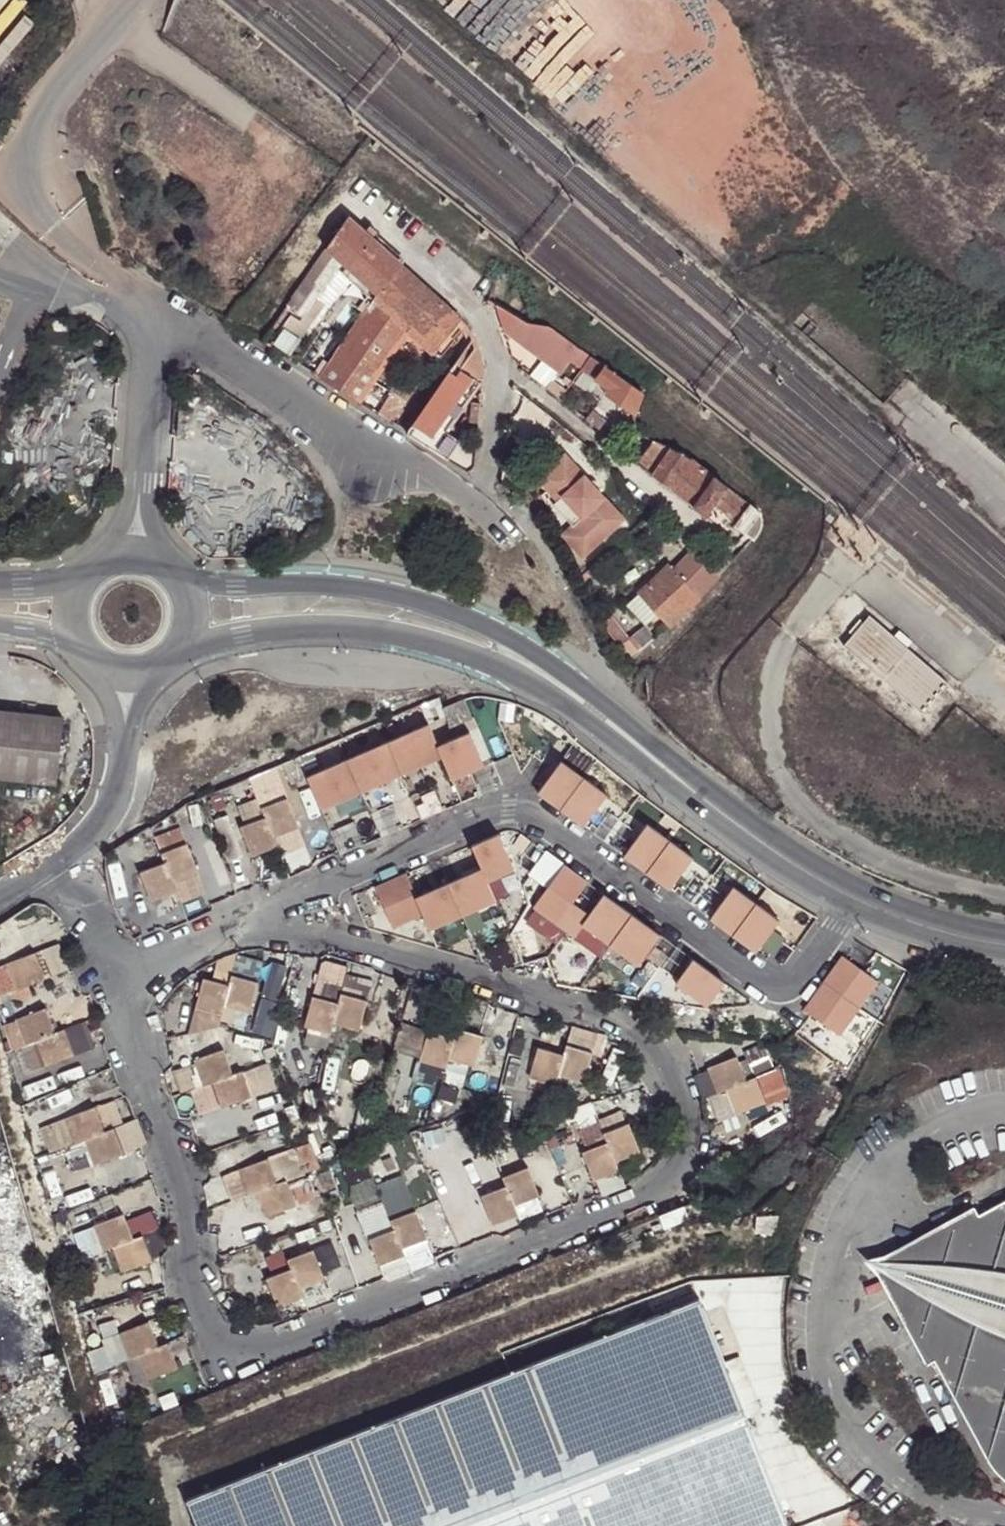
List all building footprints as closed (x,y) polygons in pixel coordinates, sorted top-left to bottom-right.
[(347,219),(329,249),(343,262),(378,292),(401,266),(347,219)] [(329,249),(287,310),(302,317),(343,262),(329,249)] [(450,310),(401,266),(378,292),(381,295),(413,325),(427,337),(450,310)] [(381,295),(321,380),(360,404),(413,325),(381,295)] [(555,324),(536,317),(507,308),(495,305),(503,327),(504,331),(571,379),(581,366),(613,389),(610,394),(637,411),(645,396),(592,355),(555,324)] [(464,320),(450,310),(427,337),(439,349),(464,320)] [(480,355),(474,339),(467,348),(455,365),(476,379),(482,379),(482,372),(480,355)] [(476,379),(455,365),(407,434),(429,447),(440,432),(476,379)] [(480,389),(482,379),(476,379),(440,432),(446,437),(480,389)] [(614,422),(605,434),(612,439),(621,427),(614,422)] [(474,470),(474,454),(446,437),(440,432),(429,447),(435,452),(470,473),(474,470)] [(648,471),(666,447),(654,441),(638,464),(648,471)] [(694,461),(666,447),(648,471),(692,505),(714,476),(694,461)] [(560,501),(585,478),(564,455),(535,481),(556,504),(560,501)] [(728,487),(714,476),(692,505),(706,515),(716,504),(728,487)] [(585,478),(560,501),(577,520),(558,537),(581,562),(625,523),(585,478)] [(765,515),(728,487),(716,504),(740,523),(738,526),(755,540),(761,536),(765,528),(765,515)] [(678,568),(704,597),(715,587),(708,579),(712,574),(692,554),(678,568)] [(735,562),(727,555),(716,567),(724,574),(735,562)] [(642,594),(672,625),(704,597),(678,568),(674,564),(642,594)] [(946,677),(867,612),(842,644),(921,708),(936,690),(946,677)] [(476,721),(468,703),(447,712),(455,730),(476,721)] [(0,709),(0,777),(54,782),(62,716),(0,709)] [(678,818),(654,798),(547,827),(559,871),(640,847),(678,818)] [(263,810),(267,819),(274,839),(299,831),(287,800),(263,810)] [(274,839),(267,819),(241,829),(252,858),(277,850),(274,839)] [(428,924),(496,901),(487,875),(514,866),(500,825),(471,835),(481,864),(412,887),(407,871),(374,882),(389,926),(424,914),(428,924)] [(559,871),(547,827),(517,836),(531,880),(559,871)] [(155,841),(165,865),(173,885),(199,875),(180,830),(155,841)] [(856,942),(775,892),(725,863),(699,847),(666,899),(823,994),(856,942)] [(173,885),(165,865),(140,875),(151,904),(177,894),(173,885)] [(45,980),(35,954),(0,969),(0,997),(45,980)] [(341,987),(367,994),(371,979),(344,973),(341,987)] [(249,1015),(258,984),(231,976),(227,986),(205,979),(189,1035),(219,1028),(221,1022),(242,1029),(246,1014),(249,1015)] [(319,982),(314,1000),(338,1007),(342,996),(344,990),(319,982)] [(341,1008),(335,1028),(357,1035),(368,1003),(342,996),(338,1007),(341,1008)] [(260,998),(253,1030),(271,1033),(278,1002),(260,998)] [(331,1039),(335,1028),(341,1008),(338,1007),(314,1000),(304,1030),(331,1039)] [(54,1036),(45,1010),(5,1025),(13,1051),(23,1075),(43,1068),(73,1056),(64,1031),(54,1036)] [(455,1043),(449,1063),(504,1079),(512,1050),(458,1033),(455,1043)] [(440,1092),(449,1063),(455,1043),(429,1034),(414,1084),(440,1092)] [(568,1049),(565,1058),(567,1059),(560,1081),(586,1088),(595,1056),(568,1049)] [(232,1077),(222,1051),(193,1063),(203,1089),(211,1086),(221,1110),(249,1098),(250,1101),(267,1094),(256,1068),(232,1077)] [(567,1059),(565,1058),(540,1051),(531,1081),(557,1090),(560,1081),(567,1059)] [(0,1056),(0,1070),(2,1077),(13,1074),(6,1055),(0,1056)] [(729,1095),(748,1087),(738,1061),(709,1072),(719,1098),(729,1095)] [(758,1081),(748,1087),(729,1095),(739,1119),(768,1107),(758,1081)] [(75,1146),(84,1142),(105,1135),(95,1110),(65,1120),(75,1146)] [(641,1156),(629,1126),(604,1137),(599,1127),(578,1134),(585,1150),(596,1145),(598,1149),(582,1156),(594,1185),(619,1174),(616,1166),(641,1156)] [(105,1135),(84,1142),(94,1167),(123,1156),(114,1131),(105,1135)] [(257,1194),(287,1184),(295,1181),(285,1153),(268,1159),(268,1161),(239,1173),(248,1198),(257,1194)] [(506,1190),(515,1210),(540,1200),(528,1170),(502,1180),(506,1190)] [(288,1186),(287,1184),(257,1194),(267,1220),(296,1209),(295,1206),(314,1199),(306,1179),(288,1186)] [(518,1219),(515,1210),(506,1190),(481,1199),(492,1229),(518,1219)] [(48,1201),(52,1217),(68,1211),(63,1196),(48,1201)] [(881,1256),(981,1461),(984,1465),(996,1476),(1004,1481),(1004,1197),(881,1256)] [(390,1223),(393,1232),(402,1254),(426,1243),(415,1214),(390,1223)] [(104,1253),(113,1249),(132,1242),(123,1216),(94,1228),(104,1253)] [(402,1254),(393,1232),(367,1243),(380,1272),(405,1262),(402,1254)] [(132,1242),(113,1249),(122,1275),(152,1263),(143,1239),(132,1242)] [(291,1272),(299,1292),(324,1282),(312,1253),(287,1262),(291,1272)] [(302,1301),(299,1292),(291,1272),(266,1282),(277,1311),(302,1301)] [(184,1496),(196,1525),(789,1525),(698,1294),(184,1496)] [(129,1361),(138,1358),(158,1350),(148,1323),(119,1336),(129,1361)] [(158,1350),(138,1358),(148,1383),(177,1371),(167,1347),(158,1350)] [(102,1462),(113,1458),(106,1439),(96,1443),(102,1462)]
